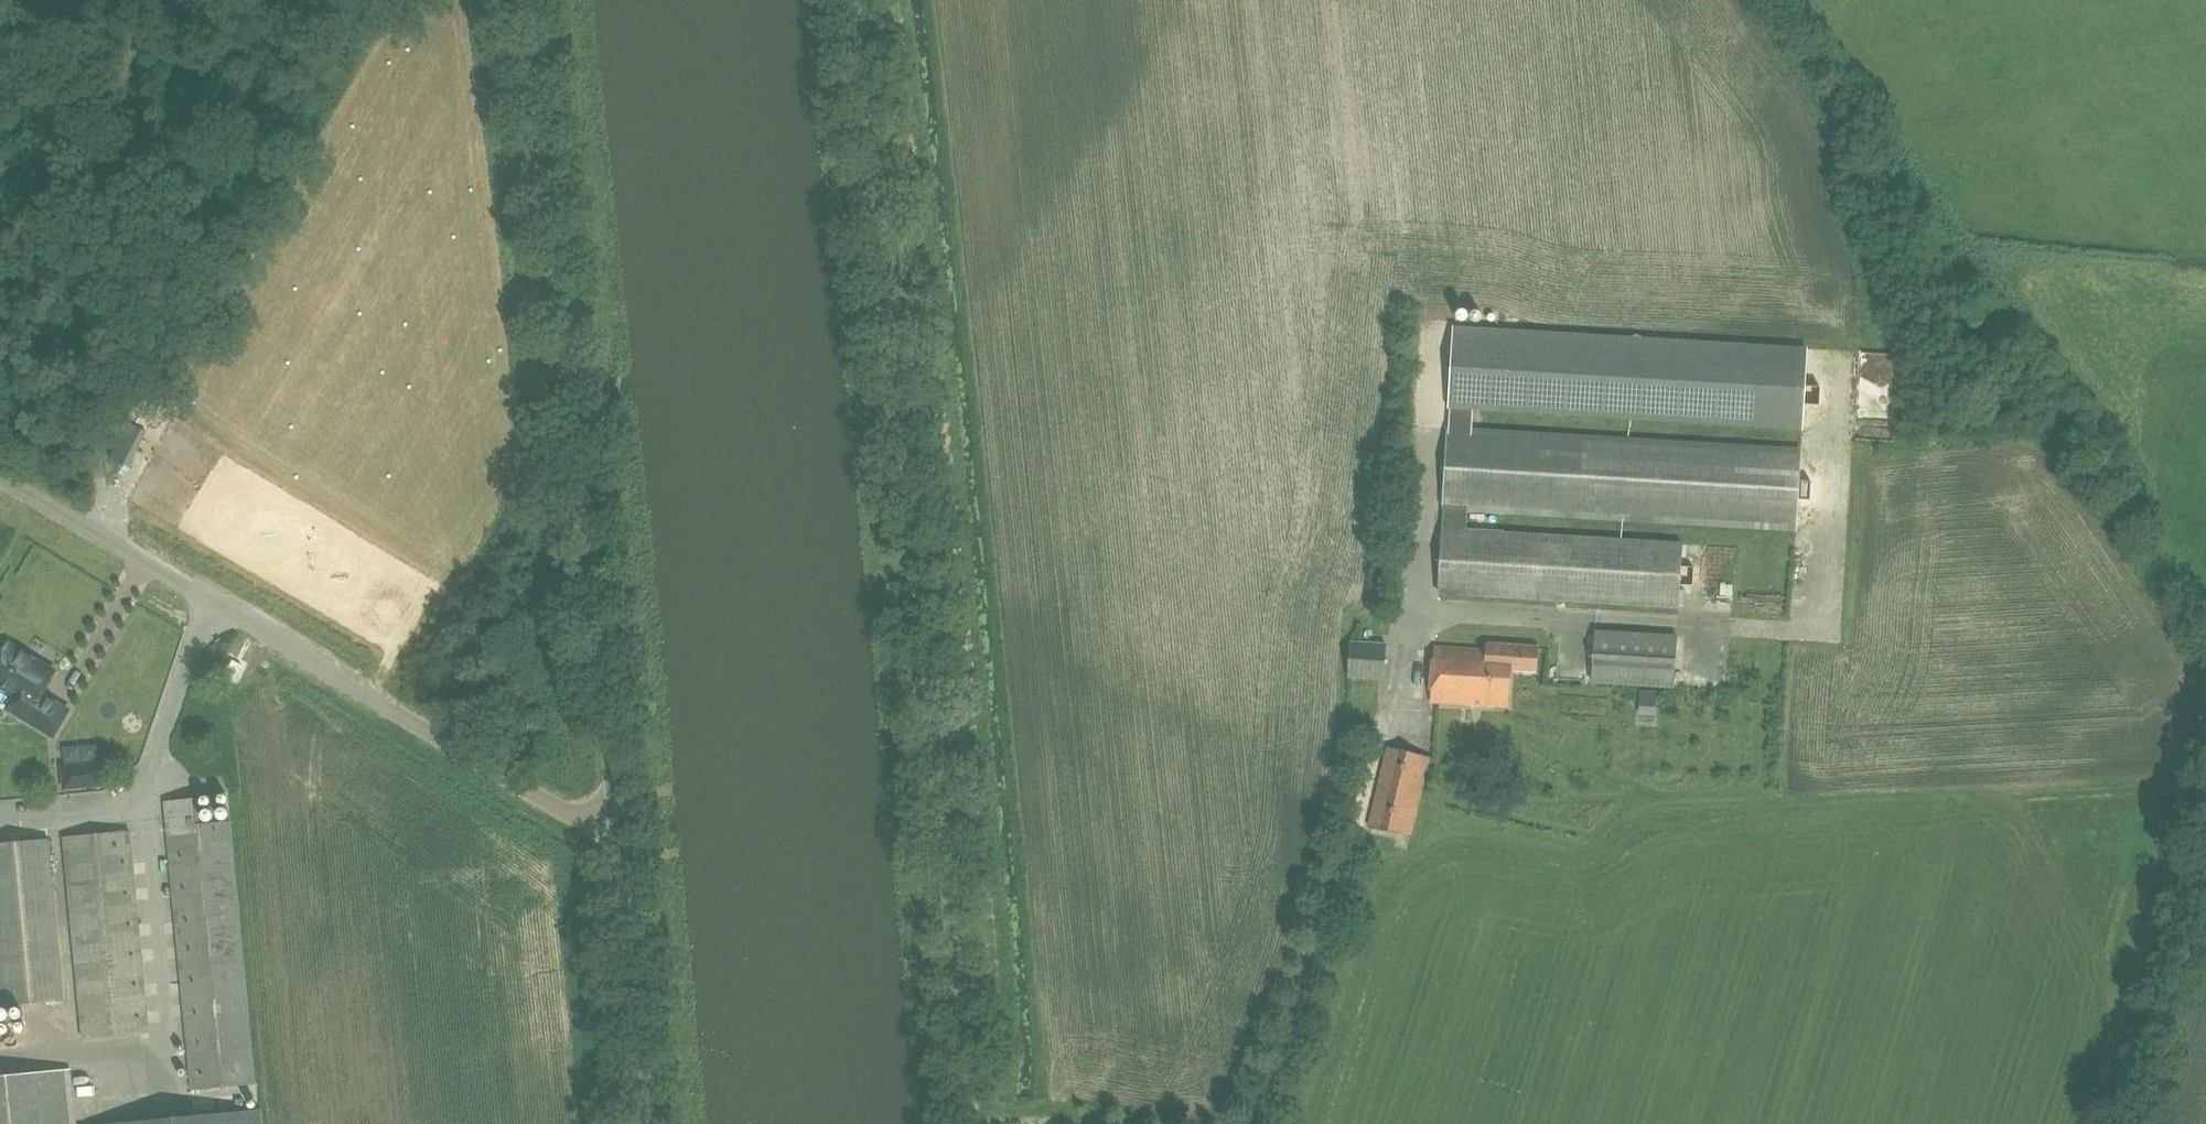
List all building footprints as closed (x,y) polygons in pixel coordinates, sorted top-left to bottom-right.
[(1808,350),(1455,330),(1450,410),(1452,410),(1450,441),(1472,443),(1474,411),(1803,430),(1808,350)] [(1450,441),(1448,441),(1443,530),(1466,531),(1467,509),(1797,528),(1801,462),(1472,443),(1450,441)] [(1443,530),(1439,591),(1680,606),(1683,544),(1466,531),(1443,530)] [(1738,597),(1743,574),(1726,570),(1720,593),(1738,597)] [(1676,688),(1679,634),(1596,629),(1593,683),(1676,688)] [(1351,641),(1349,676),(1385,678),(1387,643),(1351,641)] [(15,694),(7,708),(52,735),(67,710),(41,694),(54,672),(7,643),(4,648),(0,649),(0,685),(15,694)] [(1435,646),(1431,702),(1509,707),(1511,670),(1537,672),(1538,646),(1486,643),(1486,649),(1435,646)] [(1430,756),(1389,746),(1370,826),(1411,835),(1430,756)] [(63,764),(65,788),(104,785),(102,761),(63,764)] [(166,802),(168,827),(193,1089),(256,1083),(232,821),(200,824),(198,799),(166,802)] [(131,831),(64,837),(84,1037),(150,1030),(131,831)] [(0,844),(0,969),(4,1005),(64,999),(48,839),(0,844)] [(72,1072),(0,1079),(0,1123),(77,1123),(72,1072)] [(100,1123),(265,1123),(264,1108),(100,1123)]
